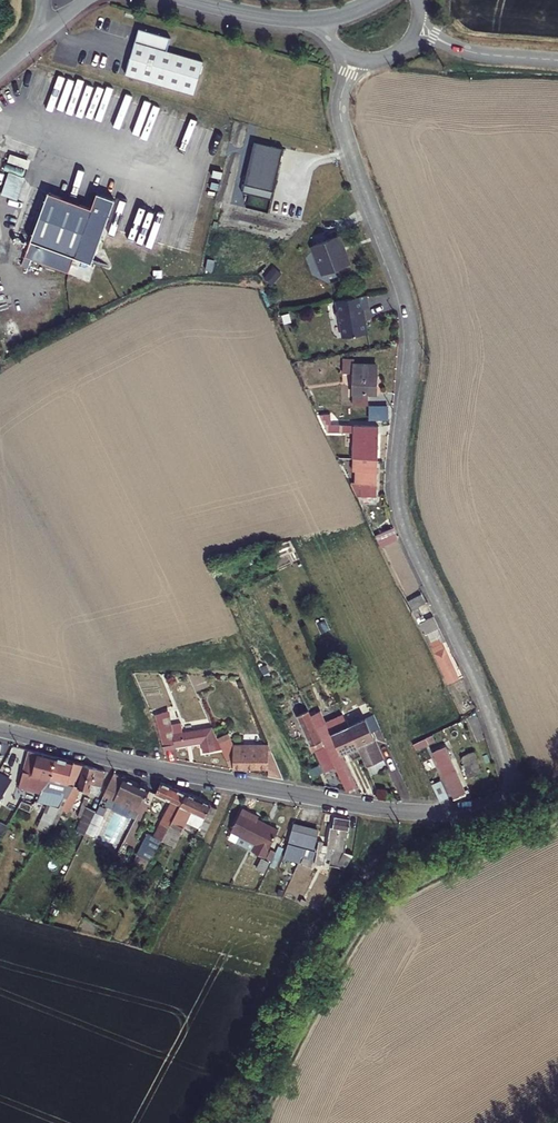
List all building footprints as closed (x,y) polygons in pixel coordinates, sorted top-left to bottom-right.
[(167,50),(171,36),(139,27),(126,72),(194,93),(204,61),(167,50)] [(26,168),(29,160),(10,153),(7,161),(26,168)] [(7,172),(2,195),(19,198),(23,175),(7,172)] [(86,206),(43,190),(17,263),(24,265),(27,257),(65,270),(70,254),(87,260),(110,197),(92,190),(86,206)] [(346,256),(340,240),(315,250),(318,258),(317,261),(317,264),(318,267),(319,270),(323,274),(325,278),(351,269),(346,256)] [(363,301),(333,306),(334,315),(332,318),(333,325),(337,327),(339,343),(363,339),(359,315),(365,313),(363,301)] [(354,407),(368,407),(368,398),(379,398),(380,369),(356,368),(356,363),(344,363),(343,376),(354,376),(354,407)] [(321,421),(329,437),(352,437),(352,430),(335,429),(335,422),(321,421)] [(381,431),(356,430),(355,464),(380,464),(381,431)] [(379,502),(380,464),(355,464),(355,476),(361,476),(361,488),(364,488),(364,501),(379,502)] [(396,533),(382,538),(386,548),(400,542),(396,533)] [(411,602),(448,687),(459,683),(443,646),(446,644),(436,620),(428,623),(422,608),(428,605),(424,596),(411,602)] [(322,738),(302,691),(289,697),(291,702),(296,700),(299,706),(295,708),(314,751),(316,750),(325,771),(335,767),(334,764),(326,746),(322,738)] [(178,709),(158,713),(165,749),(185,745),(185,744),(201,741),(203,751),(216,749),(211,725),(182,731),(178,709)] [(348,723),(343,711),(337,714),(343,725),(348,723)] [(373,743),(377,742),(373,733),(381,729),(376,716),(350,727),(359,749),(369,770),(383,764),(373,743)] [(359,749),(350,727),(322,738),(326,746),(337,741),(344,755),(359,749)] [(280,770),(268,743),(265,743),(265,749),(242,746),(241,755),(239,755),(237,751),(235,752),(233,748),(235,747),(229,735),(223,737),(224,741),(220,743),(228,761),(231,759),(234,765),(280,770)] [(414,747),(417,753),(430,747),(427,741),(414,747)] [(386,762),(377,742),(373,743),(383,764),(386,762)] [(432,757),(452,802),(465,797),(444,751),(432,757)] [(51,758),(24,752),(18,774),(15,789),(36,795),(45,784),(46,780),(51,758)] [(463,777),(462,780),(461,784),(469,802),(475,801),(469,782),(472,781),(473,786),(478,784),(476,779),(480,778),(473,756),(458,761),(463,777)] [(64,761),(51,758),(46,780),(55,782),(53,788),(56,792),(64,794),(69,787),(81,766),(64,761)] [(335,767),(344,788),(352,784),(342,761),(334,764),(335,767)] [(63,797),(56,809),(66,813),(79,791),(94,795),(102,772),(81,766),(74,789),(69,787),(64,794),(63,797)] [(110,774),(100,796),(119,805),(123,798),(131,802),(126,813),(135,817),(148,792),(110,774)] [(158,840),(182,793),(159,782),(151,796),(165,804),(149,836),(158,840)] [(433,792),(438,803),(445,800),(440,789),(433,792)] [(213,808),(182,793),(158,840),(171,845),(180,827),(194,832),(193,834),(200,837),(213,808)] [(47,824),(56,809),(63,797),(55,794),(45,813),(41,811),(36,819),(47,824)] [(87,824),(97,803),(89,799),(79,821),(87,824)] [(255,845),(252,852),(264,858),(275,833),(254,823),(254,821),(238,813),(229,833),(255,845)] [(338,870),(347,853),(342,851),(345,819),(333,818),(331,828),(328,827),(324,844),(330,845),(325,866),(334,868),(338,870)] [(306,857),(311,858),(317,829),(292,823),(287,845),(304,849),(303,853),(307,855),(306,857)] [(226,840),(252,852),(255,845),(229,833),(226,840)] [(280,850),(275,848),(270,857),(276,859),(280,850)] [(314,851),(312,859),(311,862),(321,864),(324,853),(314,851)] [(255,869),(263,872),(268,862),(260,858),(255,869)]
